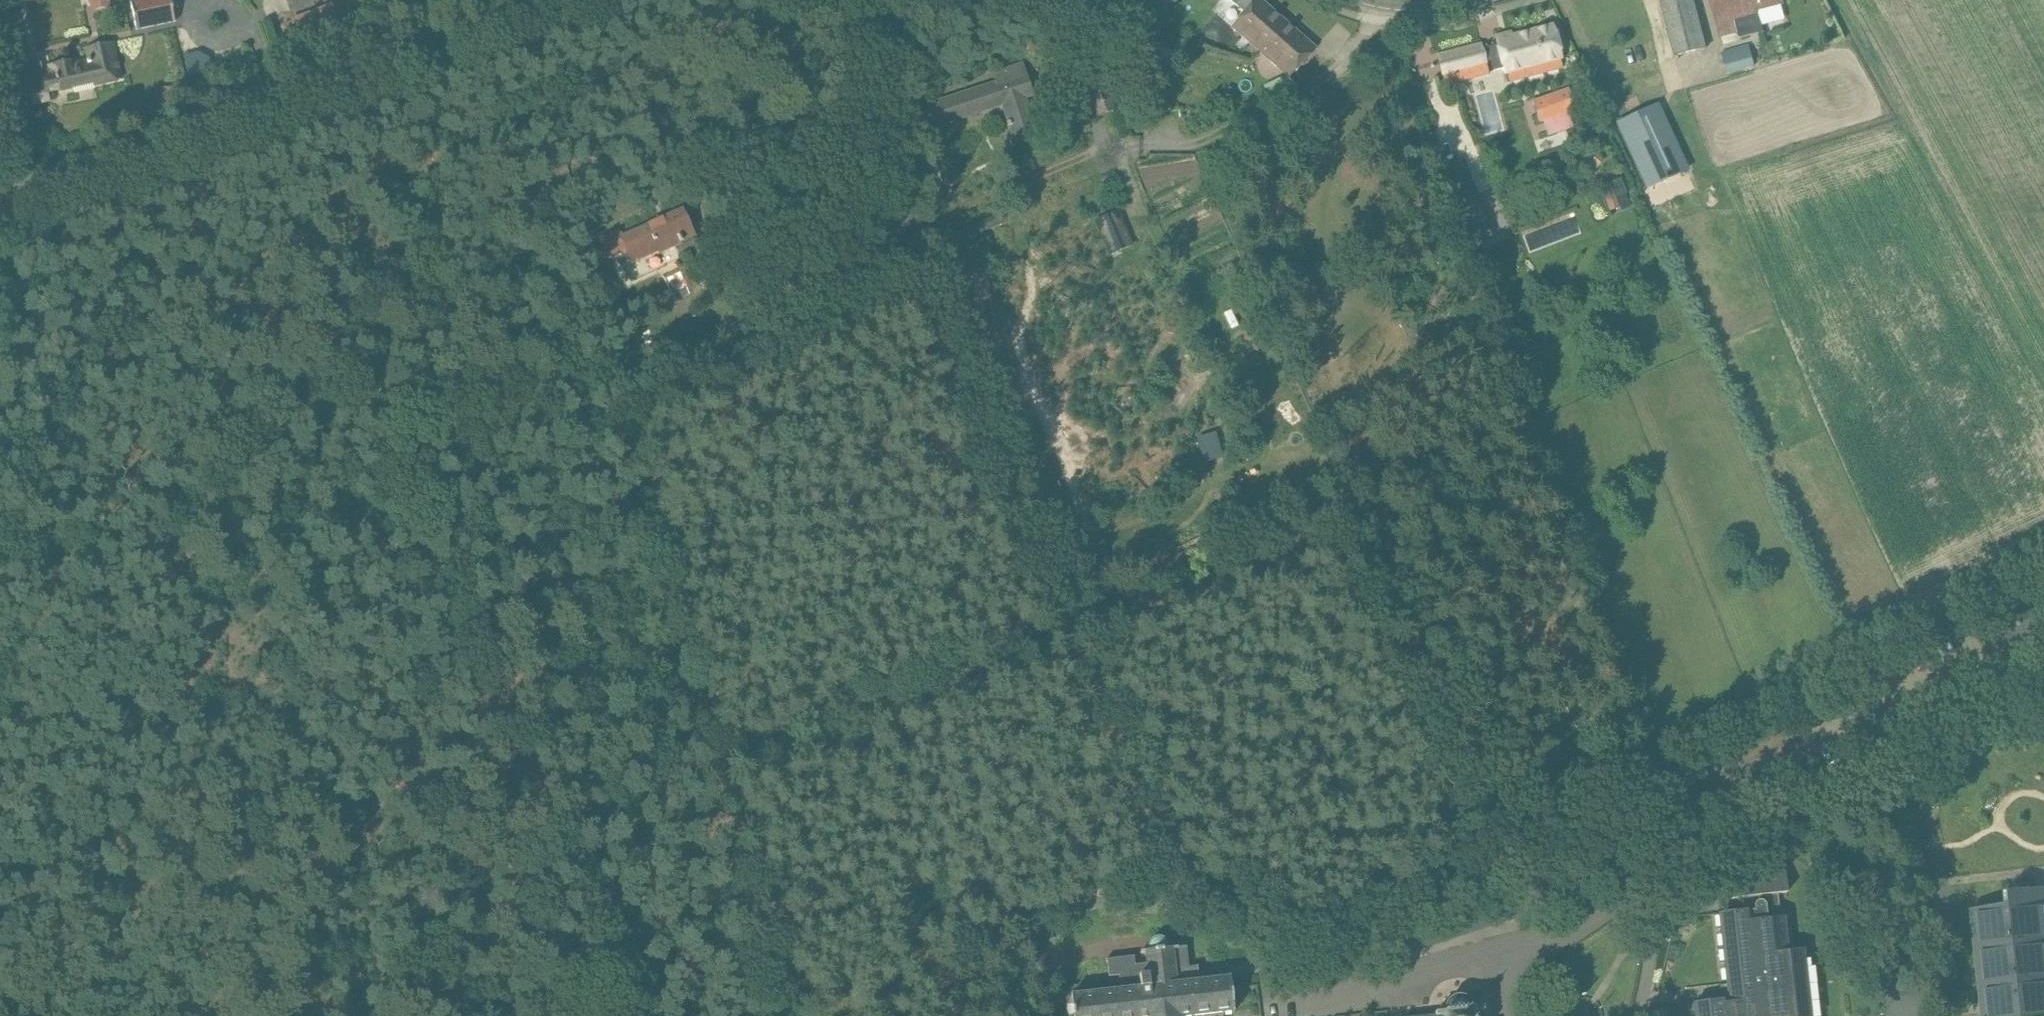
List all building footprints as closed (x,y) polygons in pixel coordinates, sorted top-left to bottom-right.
[(23,5),(22,0),(0,0),(0,10),(23,5)] [(93,10),(111,6),(109,0),(91,0),(93,10)] [(131,1),(137,30),(175,22),(171,0),(136,0),(131,1)] [(271,31),(340,14),(336,0),(263,0),(271,31)] [(1232,27),(1259,51),(1285,22),(1260,0),(1255,0),(1232,27)] [(1665,19),(1675,56),(1706,48),(1696,11),(1693,0),(1660,0),(1665,19)] [(1712,7),(1720,37),(1738,32),(1739,39),(1764,32),(1758,10),(1784,3),(1783,0),(1711,0),(1712,7)] [(1285,22),(1259,51),(1289,78),(1315,48),(1285,22)] [(1497,46),(1488,49),(1493,70),(1503,68),(1504,73),(1506,72),(1509,82),(1562,68),(1559,58),(1561,58),(1553,26),(1496,41),(1497,46)] [(51,70),(43,72),(40,58),(18,63),(17,60),(0,63),(0,66),(7,101),(31,96),(33,103),(49,100),(47,92),(94,82),(95,85),(121,80),(117,60),(113,42),(87,48),(90,60),(70,64),(69,61),(50,65),(51,70)] [(1481,45),(1438,56),(1445,86),(1489,74),(1481,45)] [(1749,45),(1721,52),(1727,73),(1755,65),(1749,45)] [(997,83),(919,108),(926,129),(1003,104),(1014,136),(1034,129),(1024,97),(1032,94),(1022,65),(994,74),(997,83)] [(1088,84),(1075,88),(1082,108),(1094,104),(1098,115),(1114,110),(1104,79),(1088,84)] [(1568,88),(1532,100),(1539,122),(1543,121),(1548,136),(1573,128),(1568,113),(1575,111),(1568,88)] [(1656,105),(1616,124),(1646,189),(1686,170),(1656,105)] [(1611,184),(1601,187),(1610,211),(1620,207),(1611,184)] [(620,230),(601,238),(608,257),(627,249),(632,261),(659,249),(660,250),(680,241),(680,242),(683,241),(682,239),(693,234),(682,210),(623,237),(620,230)] [(1576,215),(1525,236),(1531,251),(1582,231),(1576,215)] [(1121,223),(1102,232),(1109,248),(1128,240),(1121,223)] [(1782,918),(1767,920),(1766,909),(1779,908),(1778,894),(1787,893),(1784,861),(1744,866),(1731,867),(1728,868),(1728,869),(1729,874),(1732,900),(1745,898),(1747,911),(1741,912),(1720,914),(1729,1004),(1722,1004),(1722,1000),(1695,1004),(1696,1015),(1793,1015),(1782,918)] [(1365,877),(1353,893),(1361,900),(1373,884),(1365,877)] [(2009,893),(2005,893),(2006,907),(1977,910),(1989,1015),(2043,1015),(2043,889),(2009,893)] [(1071,995),(1073,1015),(1200,1015),(1234,1012),(1230,977),(1199,981),(1198,966),(1188,967),(1186,947),(1169,949),(1169,946),(1169,945),(1168,944),(1168,943),(1167,942),(1167,941),(1166,941),(1166,940),(1165,939),(1164,939),(1164,938),(1163,938),(1162,938),(1161,937),(1160,937),(1159,937),(1158,937),(1157,937),(1156,938),(1155,938),(1154,938),(1154,939),(1153,939),(1152,940),(1151,941),(1151,942),(1150,942),(1150,943),(1149,944),(1149,945),(1149,946),(1149,947),(1149,948),(1149,951),(1141,952),(1141,954),(1145,953),(1146,965),(1136,966),(1134,956),(1107,959),(1108,963),(1109,977),(1120,976),(1121,989),(1071,995)] [(1479,1012),(1482,1011),(1482,1007),(1473,1008),(1473,1007),(1473,1006),(1472,1005),(1472,1004),(1471,1003),(1470,1002),(1470,1001),(1469,1000),(1468,999),(1467,998),(1466,998),(1465,997),(1464,997),(1462,996),(1461,996),(1460,996),(1459,996),(1457,996),(1456,996),(1455,996),(1454,997),(1453,997),(1452,998),(1451,999),(1450,999),(1449,1000),(1448,1001),(1447,1002),(1446,1003),(1446,1004),(1445,1005),(1445,1007),(1445,1008),(1445,1009),(1445,1010),(1445,1012),(1435,1013),(1435,1015),(1430,1015),(1479,1015),(1479,1012)]
